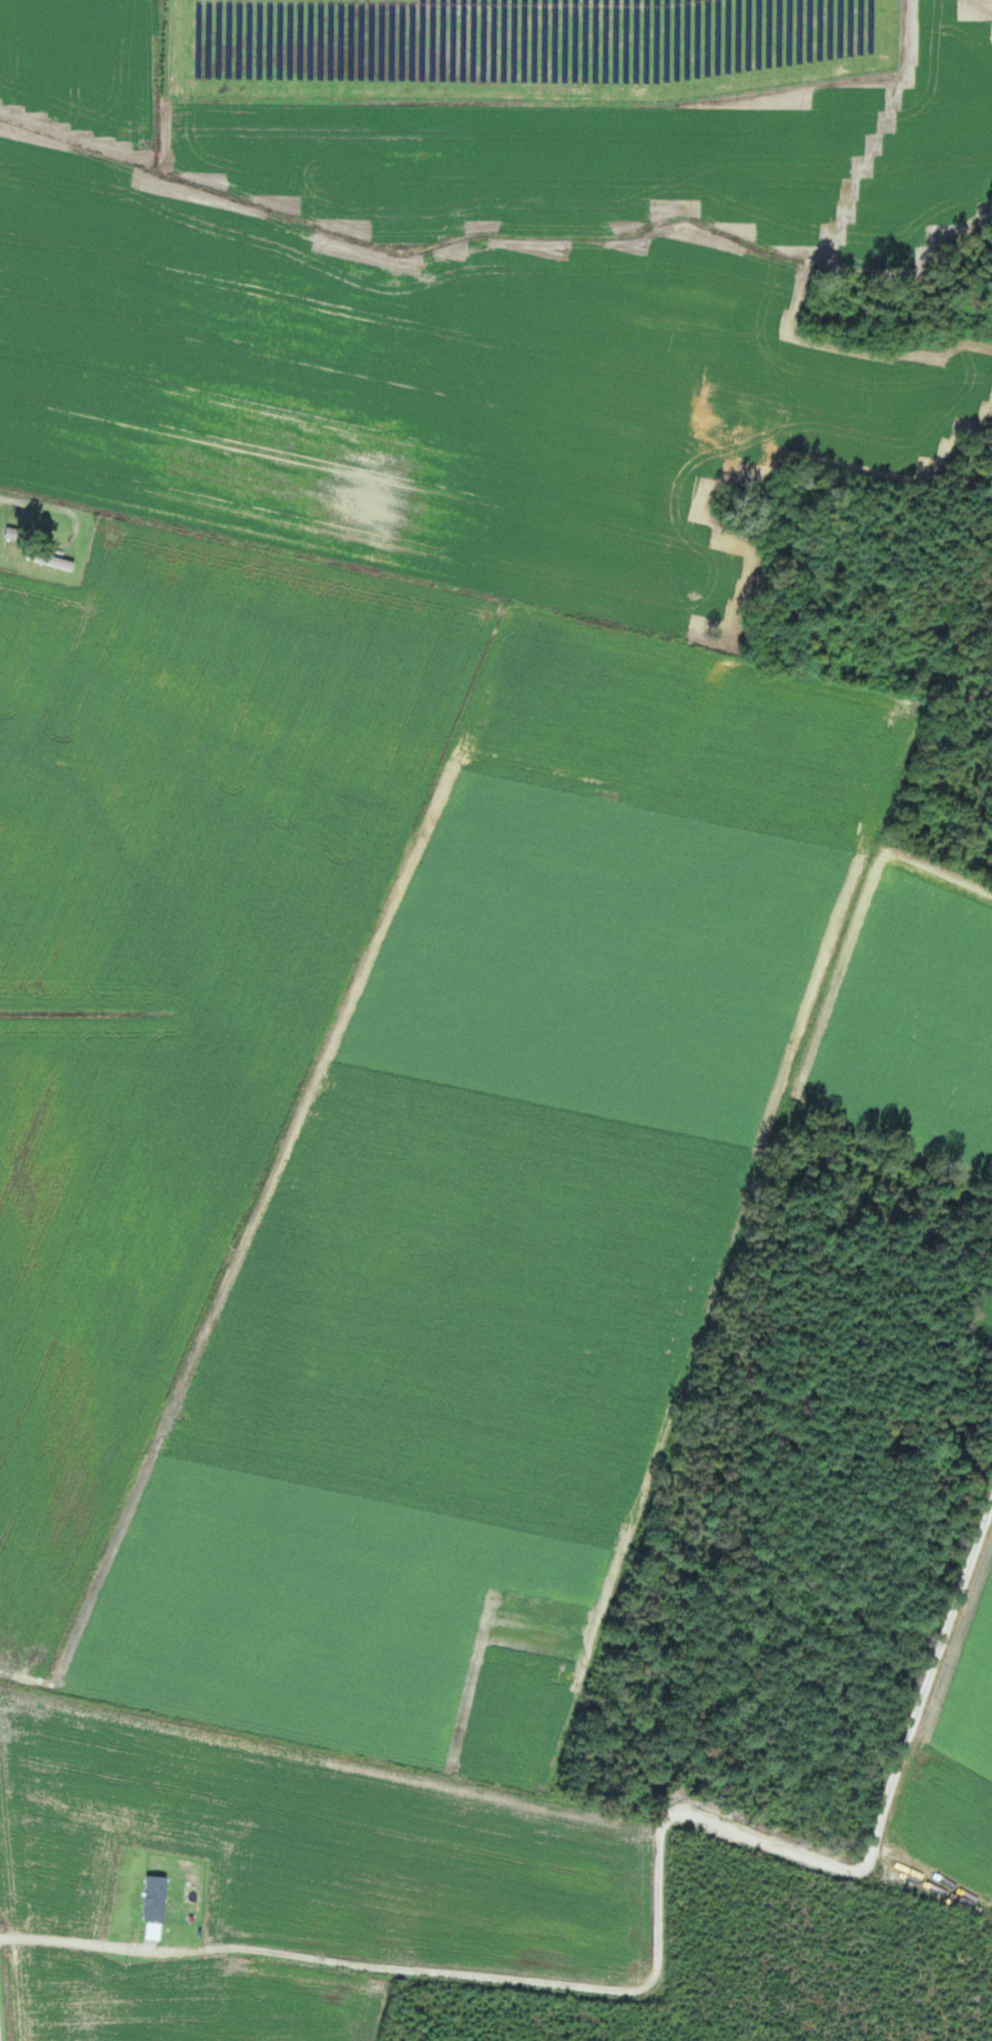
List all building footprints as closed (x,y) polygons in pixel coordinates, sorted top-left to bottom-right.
[(168,1883),(150,1883),(150,1919),(168,1919),(168,1883)]
